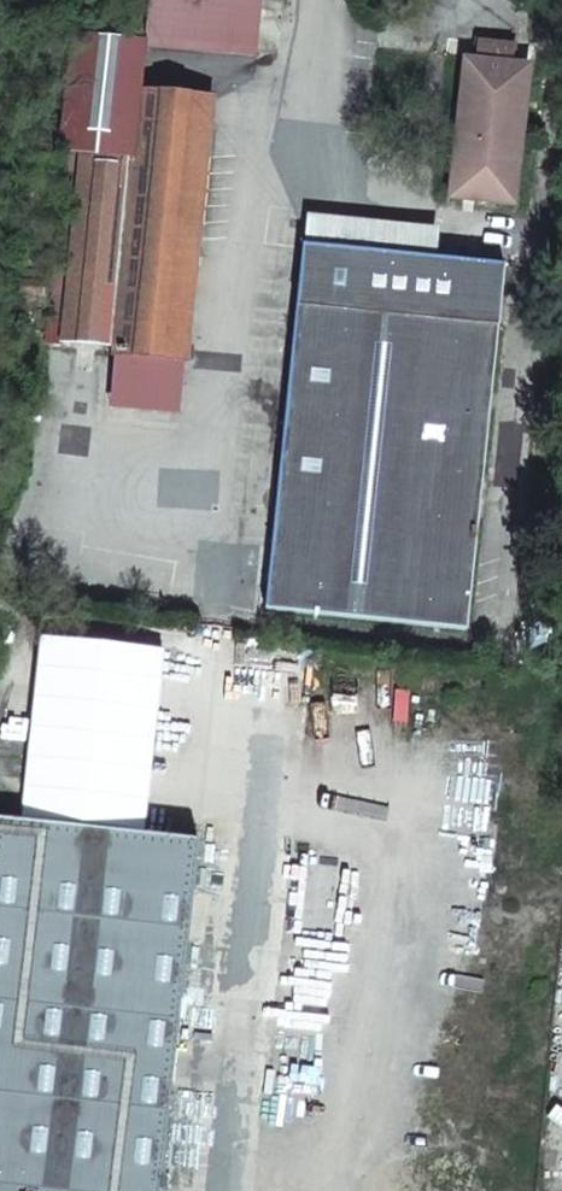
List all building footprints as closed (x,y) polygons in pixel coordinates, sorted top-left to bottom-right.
[(183,361),(210,98),(135,92),(142,40),(74,34),(62,151),(67,152),(54,281),(53,297),(49,340),(111,346),(110,353),(183,361)] [(476,61),(464,60),(450,198),(515,205),(529,68),(509,64),(511,47),(478,43),(476,61)] [(302,245),(265,608),(273,609),(309,251),(504,270),(505,266),(302,245)] [(467,630),(504,270),(309,251),(273,609),(467,630)] [(45,273),(7,270),(4,299),(43,303),(44,296),(53,297),(54,281),(45,281),(45,273)] [(0,817),(0,1190),(159,1190),(200,840),(0,817)]
